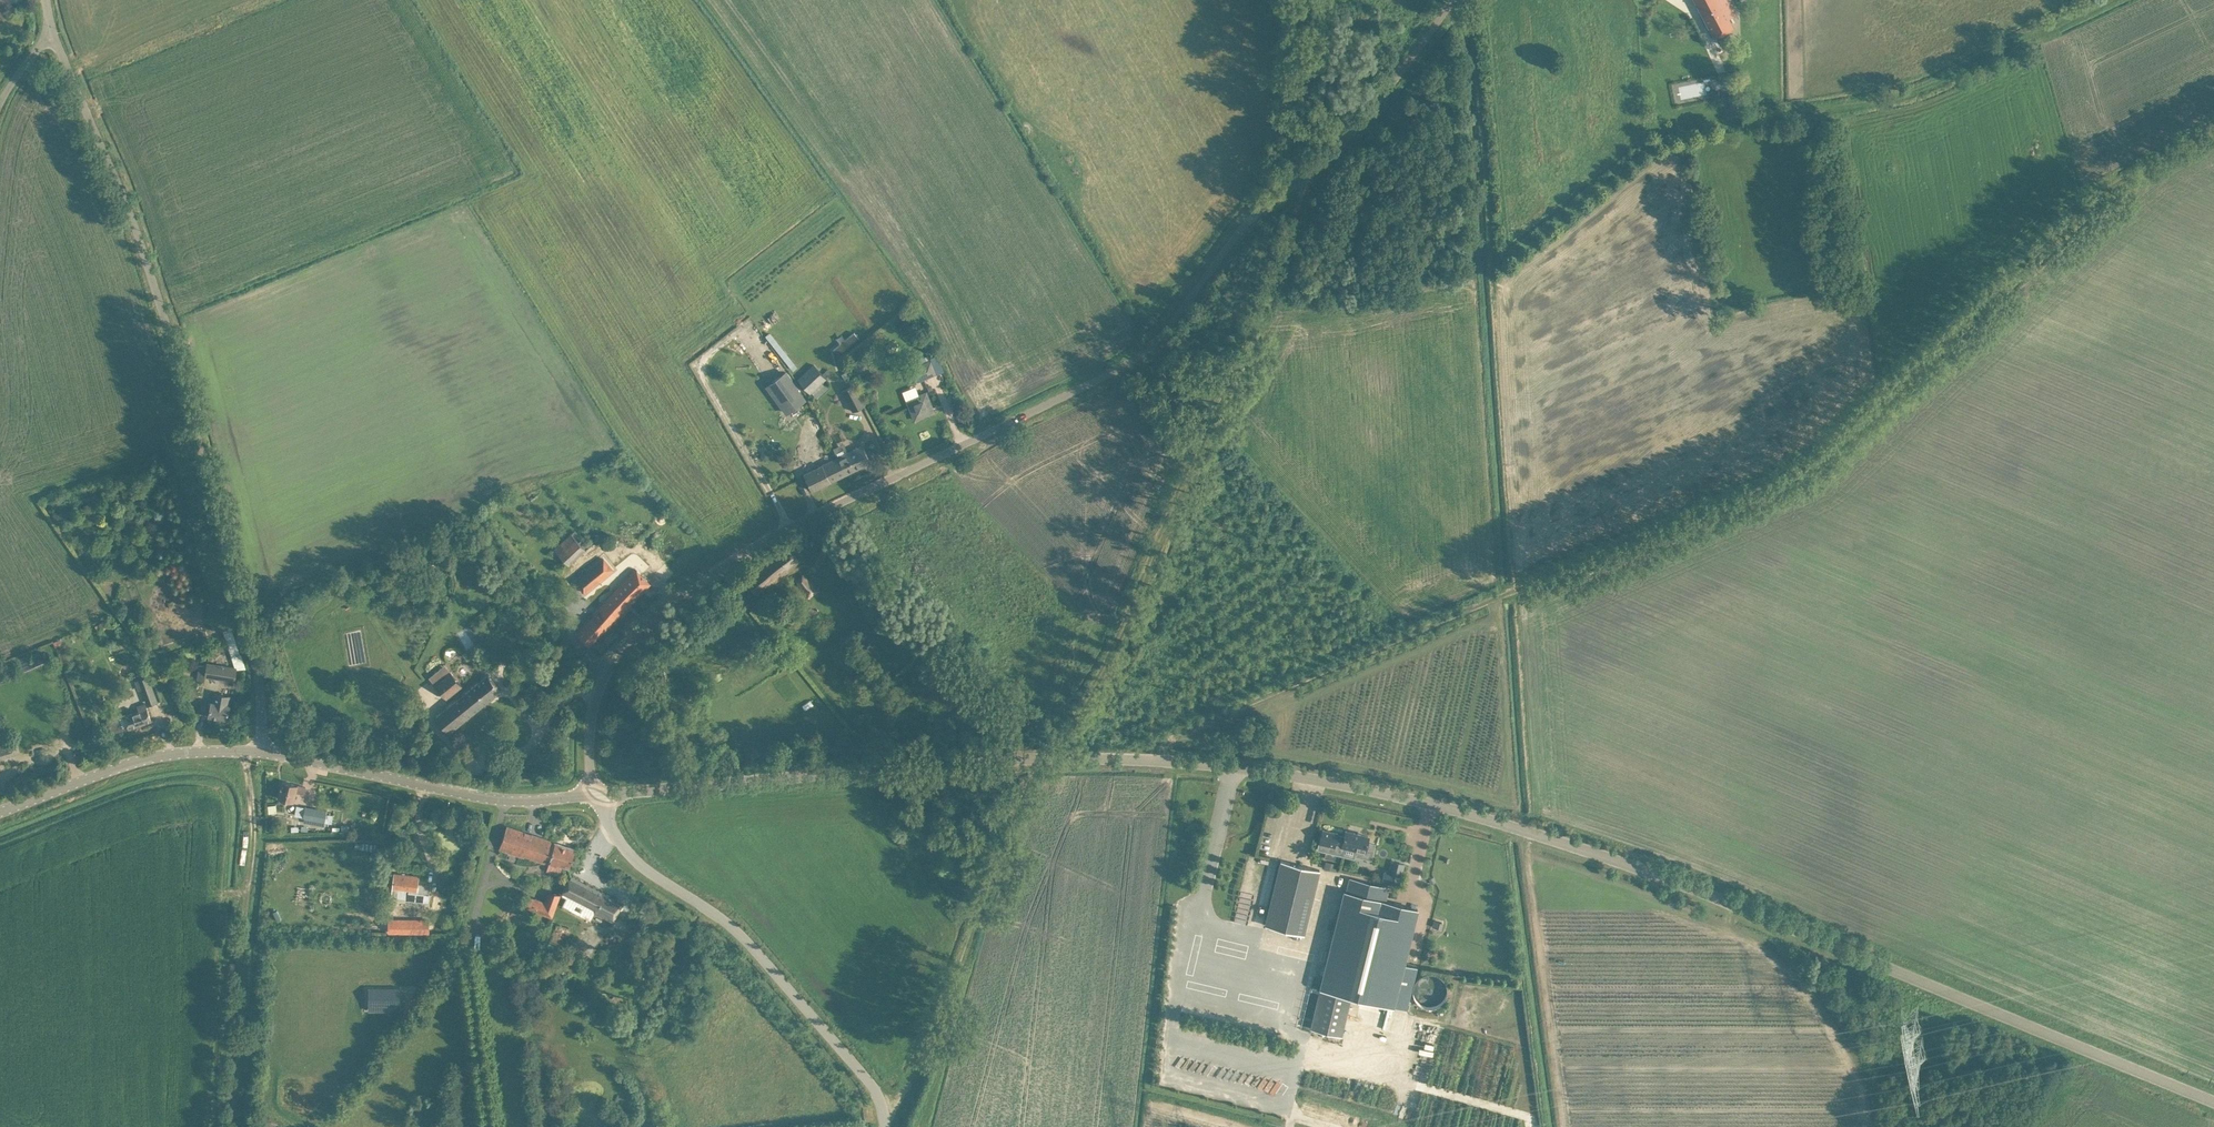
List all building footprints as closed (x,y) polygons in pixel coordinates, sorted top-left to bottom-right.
[(1714,36),(1715,35),(1720,44),(1732,38),(1727,29),(1732,26),(1727,17),(1734,13),(1728,0),(1727,0),(1722,3),(1720,0),(1695,0),(1714,36)] [(1737,93),(1728,94),(1729,104),(1738,104),(1737,93)] [(904,332),(914,327),(908,317),(899,323),(904,332)] [(856,334),(835,350),(839,355),(860,339),(856,334)] [(913,367),(918,380),(937,373),(931,359),(913,367)] [(827,378),(813,364),(797,378),(810,393),(827,378)] [(786,373),(768,385),(787,412),(804,400),(786,373)] [(842,390),(853,411),(865,404),(854,384),(842,390)] [(910,409),(915,419),(930,413),(929,410),(930,408),(933,407),(928,397),(926,392),(907,400),(910,409)] [(815,416),(807,420),(813,432),(821,428),(815,416)] [(862,445),(838,457),(846,473),(871,461),(862,445)] [(846,473),(838,457),(804,473),(812,490),(846,473)] [(554,549),(569,564),(586,548),(570,533),(554,549)] [(744,579),(751,588),(758,596),(802,559),(788,543),(744,579)] [(575,581),(585,592),(614,569),(603,557),(587,570),(575,581)] [(577,634),(581,638),(589,645),(650,583),(635,569),(615,590),(605,601),(577,634)] [(802,592),(808,599),(818,592),(803,573),(795,580),(803,590),(802,592)] [(96,626),(100,632),(113,623),(108,617),(96,626)] [(198,679),(205,680),(206,676),(224,679),(235,680),(237,667),(226,666),(207,662),(207,664),(201,663),(198,679)] [(450,670),(434,683),(446,698),(462,684),(450,670)] [(436,716),(441,723),(448,732),(500,690),(488,674),(436,716)] [(147,675),(139,678),(143,689),(151,686),(147,675)] [(209,702),(208,708),(210,709),(209,715),(227,718),(230,705),(229,704),(230,696),(223,694),(214,693),(213,702),(212,701),(211,702),(209,702)] [(124,713),(107,719),(112,732),(129,726),(129,728),(151,720),(147,709),(145,703),(138,706),(140,710),(125,716),(124,713)] [(0,739),(0,758),(10,755),(5,738),(0,739)] [(278,797),(289,799),(293,801),(296,791),(304,793),(306,787),(282,780),(278,797)] [(303,817),(325,821),(327,810),(305,806),(303,817)] [(332,819),(341,817),(339,810),(331,812),(332,819)] [(499,849),(524,857),(524,855),(549,863),(550,861),(569,867),(575,848),(507,825),(499,849)] [(1368,839),(1369,836),(1345,830),(1344,836),(1337,835),(1338,833),(1323,829),(1318,848),(1342,854),(1345,844),(1356,847),(1354,855),(1371,859),(1375,841),(1368,839)] [(1260,844),(1233,837),(1221,886),(1230,888),(1223,914),(1264,924),(1270,898),(1280,859),(1258,854),(1260,844)] [(1265,924),(1304,934),(1320,869),(1281,860),(1265,924)] [(430,885),(418,884),(419,875),(395,873),(392,897),(428,901),(430,885)] [(572,876),(562,894),(612,920),(622,902),(572,876)] [(1395,1005),(1419,908),(1372,896),(1375,883),(1352,878),(1349,891),(1347,890),(1322,987),(1353,995),(1395,1005)] [(543,900),(529,895),(525,907),(552,917),(560,894),(547,889),(543,900)] [(421,919),(421,916),(388,916),(387,932),(432,933),(432,916),(426,916),(426,919),(421,919)] [(629,953),(637,957),(641,950),(632,946),(629,953)] [(1412,987),(1413,993),(1415,998),(1419,1002),(1424,1004),(1430,1005),(1435,1004),(1440,1001),(1444,998),(1446,993),(1447,987),(1446,982),(1444,977),(1440,973),(1435,970),(1429,970),(1424,971),(1419,973),(1415,977),(1412,982),(1412,987)] [(1344,1030),(1353,995),(1322,987),(1313,1023),(1344,1030)] [(369,988),(369,1003),(387,1003),(387,1009),(400,1009),(400,988),(369,988)]
